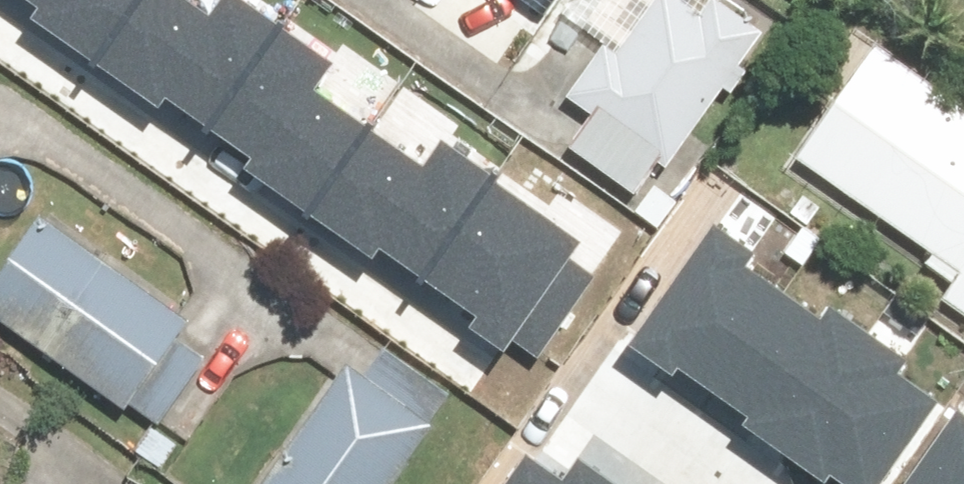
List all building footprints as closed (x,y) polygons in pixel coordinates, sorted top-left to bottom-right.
[(32,5),(94,47),(127,0),(36,0),(32,5)] [(218,115),(288,20),(261,0),(222,0),(218,6),(209,0),(127,0),(94,47),(163,98),(175,83),(218,115)] [(771,29),(729,0),(715,0),(708,9),(696,0),(658,0),(625,48),(611,39),(572,94),(597,111),(576,141),(654,195),(731,85),(738,90),(753,67),(747,63),(771,29)] [(288,20),(218,115),(265,149),(257,161),(312,201),(373,117),(318,78),(335,54),(288,20)] [(880,43),(802,155),(963,268),(963,101),(880,43)] [(388,240),(432,271),(501,177),(449,139),(433,161),(373,117),(312,201),(379,248),(388,240)] [(501,177),(432,271),(479,305),(470,317),(529,359),(594,270),(567,250),(579,234),(501,177)] [(45,212),(0,277),(0,317),(162,428),(214,352),(185,333),(197,315),(45,212)] [(639,346),(835,483),(963,483),(963,395),(724,227),(639,346)] [(945,296),(963,309),(963,268),(945,296)] [(352,359),(264,483),(400,483),(464,393),(391,341),(370,372),(352,359)] [(502,483),(638,483),(584,447),(573,464),(534,437),(502,483)]
